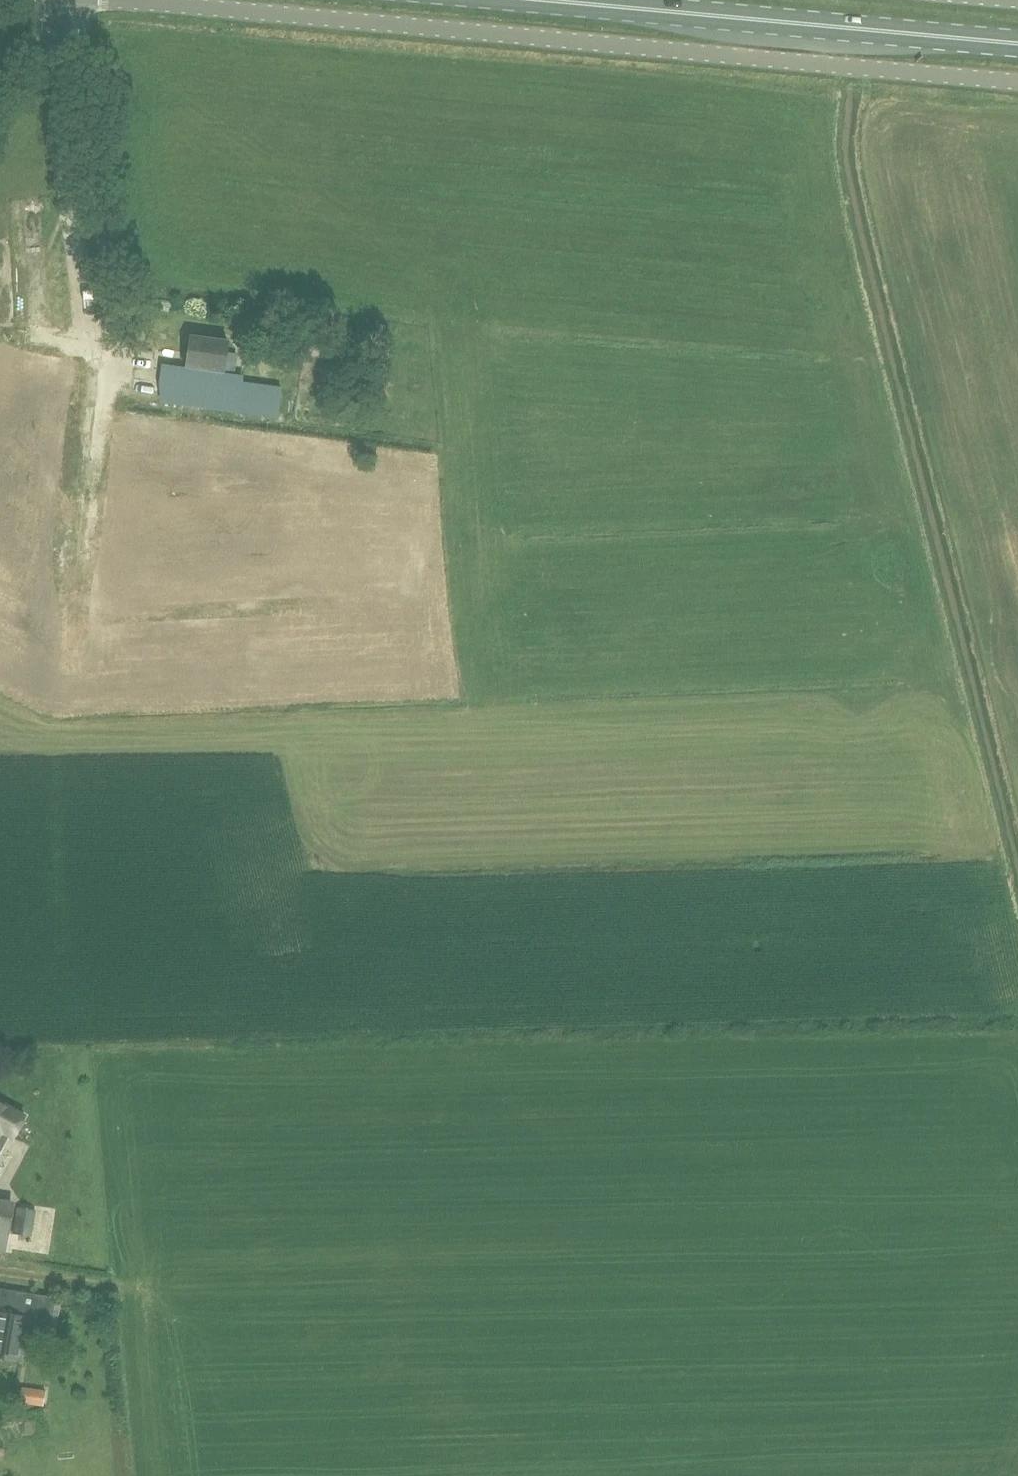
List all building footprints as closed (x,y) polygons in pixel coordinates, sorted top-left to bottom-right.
[(10,105),(14,100),(10,96),(5,101),(10,105)] [(183,375),(181,388),(200,390),(215,392),(216,379),(203,378),(203,370),(225,372),(229,340),(191,336),(187,367),(186,375),(183,375)] [(161,521),(151,520),(149,543),(159,543),(161,521)] [(9,1135),(13,1138),(25,1116),(0,1102),(0,1152),(9,1135)] [(15,1200),(0,1198),(0,1252),(6,1253),(15,1200)] [(32,1236),(36,1209),(17,1207),(14,1234),(32,1236)] [(60,1297),(18,1290),(14,1315),(0,1312),(0,1357),(20,1360),(27,1317),(31,1318),(31,1322),(55,1326),(60,1297)] [(56,1417),(62,1428),(73,1422),(67,1411),(56,1417)]
